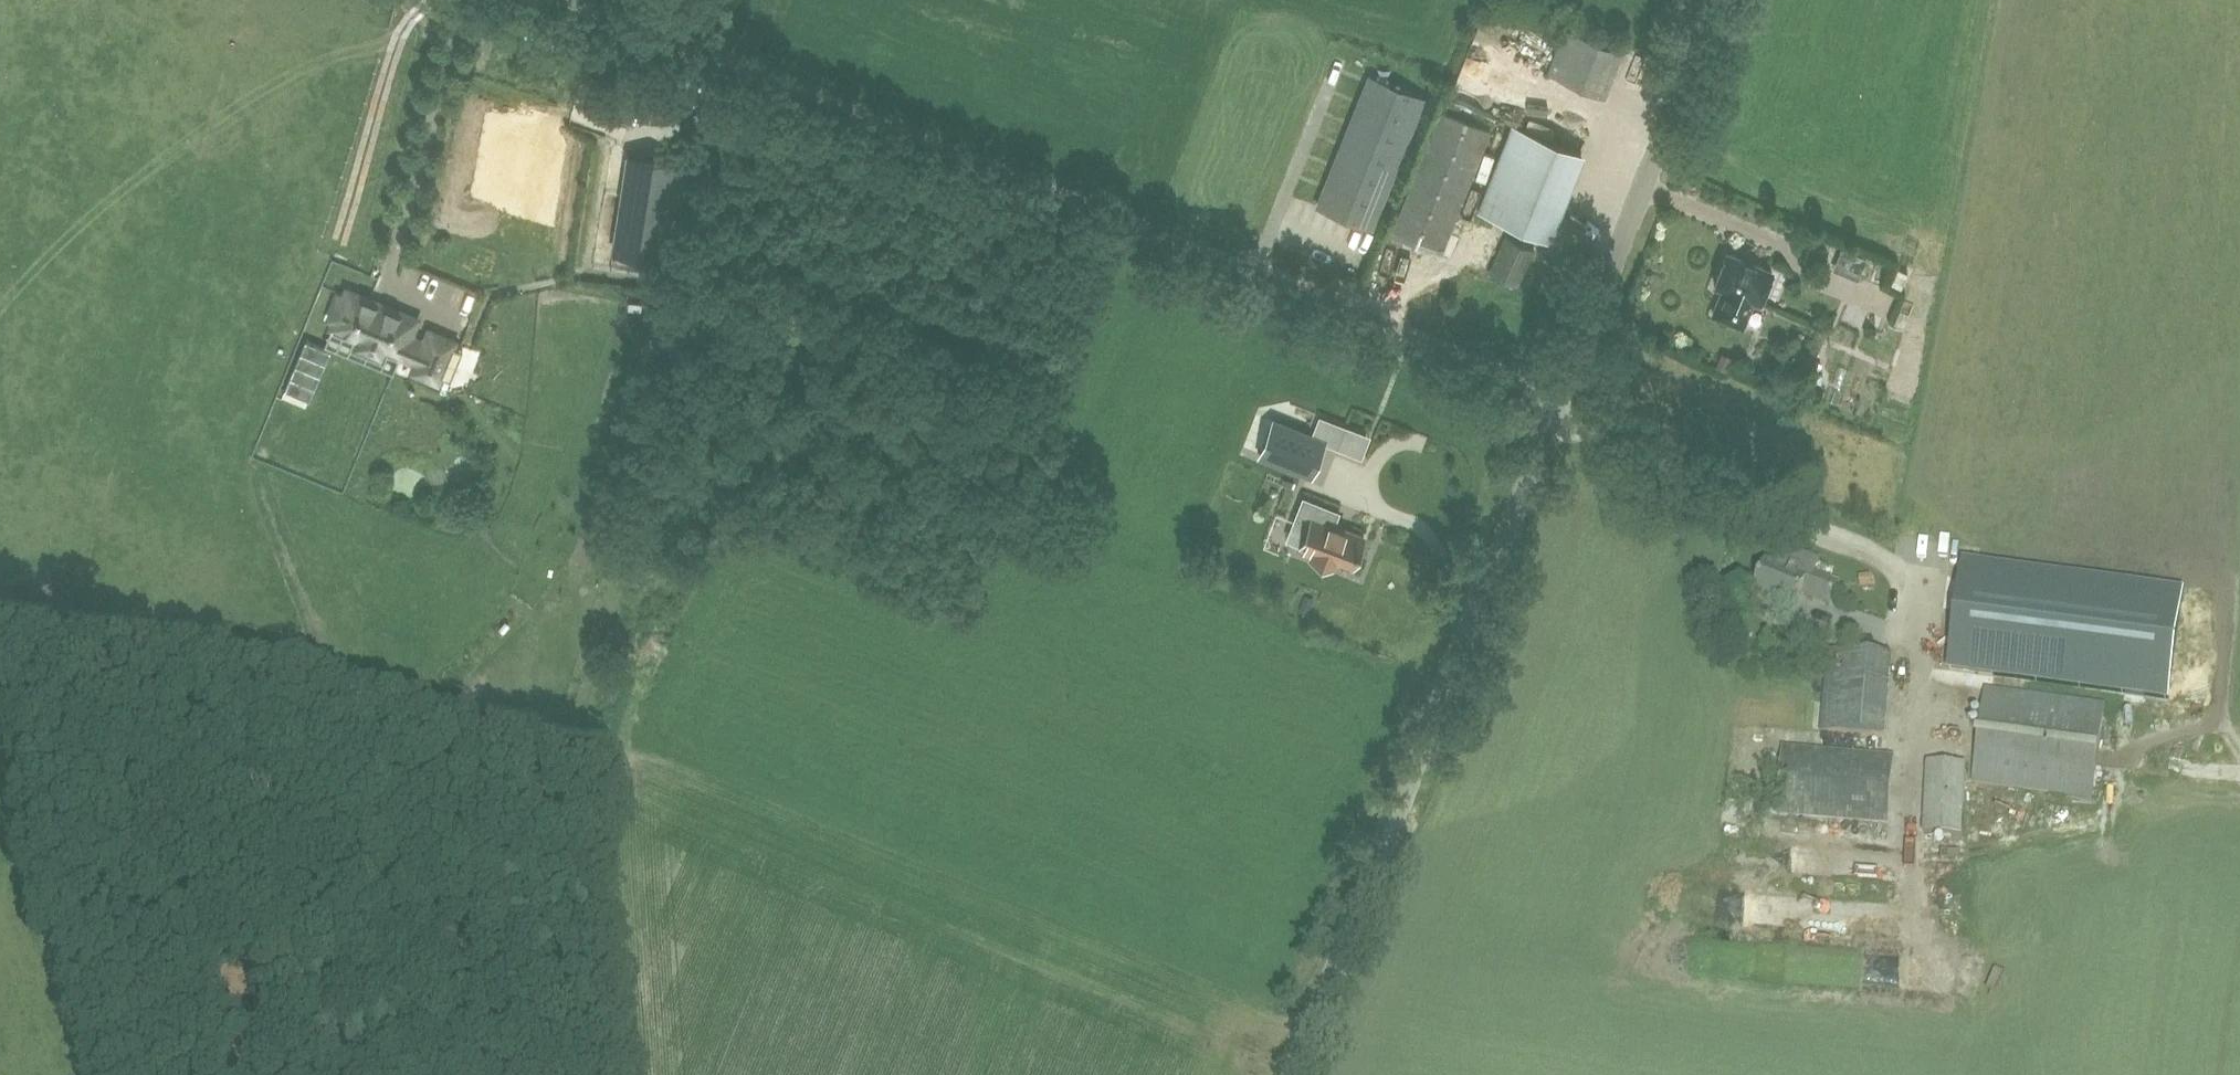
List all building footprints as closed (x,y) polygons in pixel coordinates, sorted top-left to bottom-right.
[(1561,69),(1566,36),(1548,33),(1543,66),(1561,69)] [(1502,102),(1511,74),(1471,60),(1461,89),(1502,102)] [(633,114),(642,89),(598,74),(589,99),(633,114)] [(1371,227),(1423,97),(1370,77),(1318,206),(1371,227)] [(1516,108),(1540,111),(1542,98),(1518,95),(1516,108)] [(1441,254),(1491,131),(1441,111),(1391,235),(1441,254)] [(1547,238),(1582,153),(1512,125),(1478,211),(1547,238)] [(1519,287),(1536,250),(1507,237),(1490,272),(1519,287)] [(1772,271),(1727,253),(1714,285),(1723,288),(1713,315),(1742,327),(1753,301),(1759,303),(1772,271)] [(412,321),(349,295),(345,303),(340,301),(333,316),(338,318),(336,325),(363,336),(359,346),(379,354),(383,345),(421,360),(417,369),(436,377),(450,344),(431,336),(426,346),(405,338),(412,321)] [(1843,321),(1864,330),(1872,311),(1851,302),(1843,321)] [(1817,354),(1796,344),(1788,361),(1810,370),(1817,354)] [(1843,349),(1833,381),(1861,391),(1872,359),(1843,349)] [(1734,358),(1722,353),(1717,366),(1728,371),(1734,358)] [(1273,421),(1260,454),(1311,474),(1324,442),(1338,448),(1346,427),(1320,417),(1312,437),(1273,421)] [(1303,497),(1294,520),(1308,526),(1301,545),(1314,551),(1311,559),(1332,567),(1335,559),(1353,566),(1364,537),(1334,525),(1339,511),(1303,497)] [(1804,578),(1767,563),(1754,596),(1795,611),(1802,593),(1830,603),(1838,582),(1807,570),(1804,578)] [(1875,585),(1874,574),(1859,575),(1860,587),(1875,585)] [(1313,601),(1304,597),(1299,611),(1308,614),(1313,601)] [(1964,604),(1952,676),(2135,704),(2146,630),(1964,604)] [(1891,656),(1829,651),(1822,730),(1884,736),(1891,656)] [(1985,689),(1972,781),(2092,797),(2105,704),(2085,702),(2075,701),(2062,700),(2047,697),(2029,695),(2013,694),(1999,691),(1985,689)] [(1887,822),(1893,758),(1784,748),(1778,813),(1887,822)] [(1961,833),(1964,766),(1928,764),(1925,831),(1961,833)] [(1892,933),(1897,948),(1913,942),(1908,927),(1892,933)]
